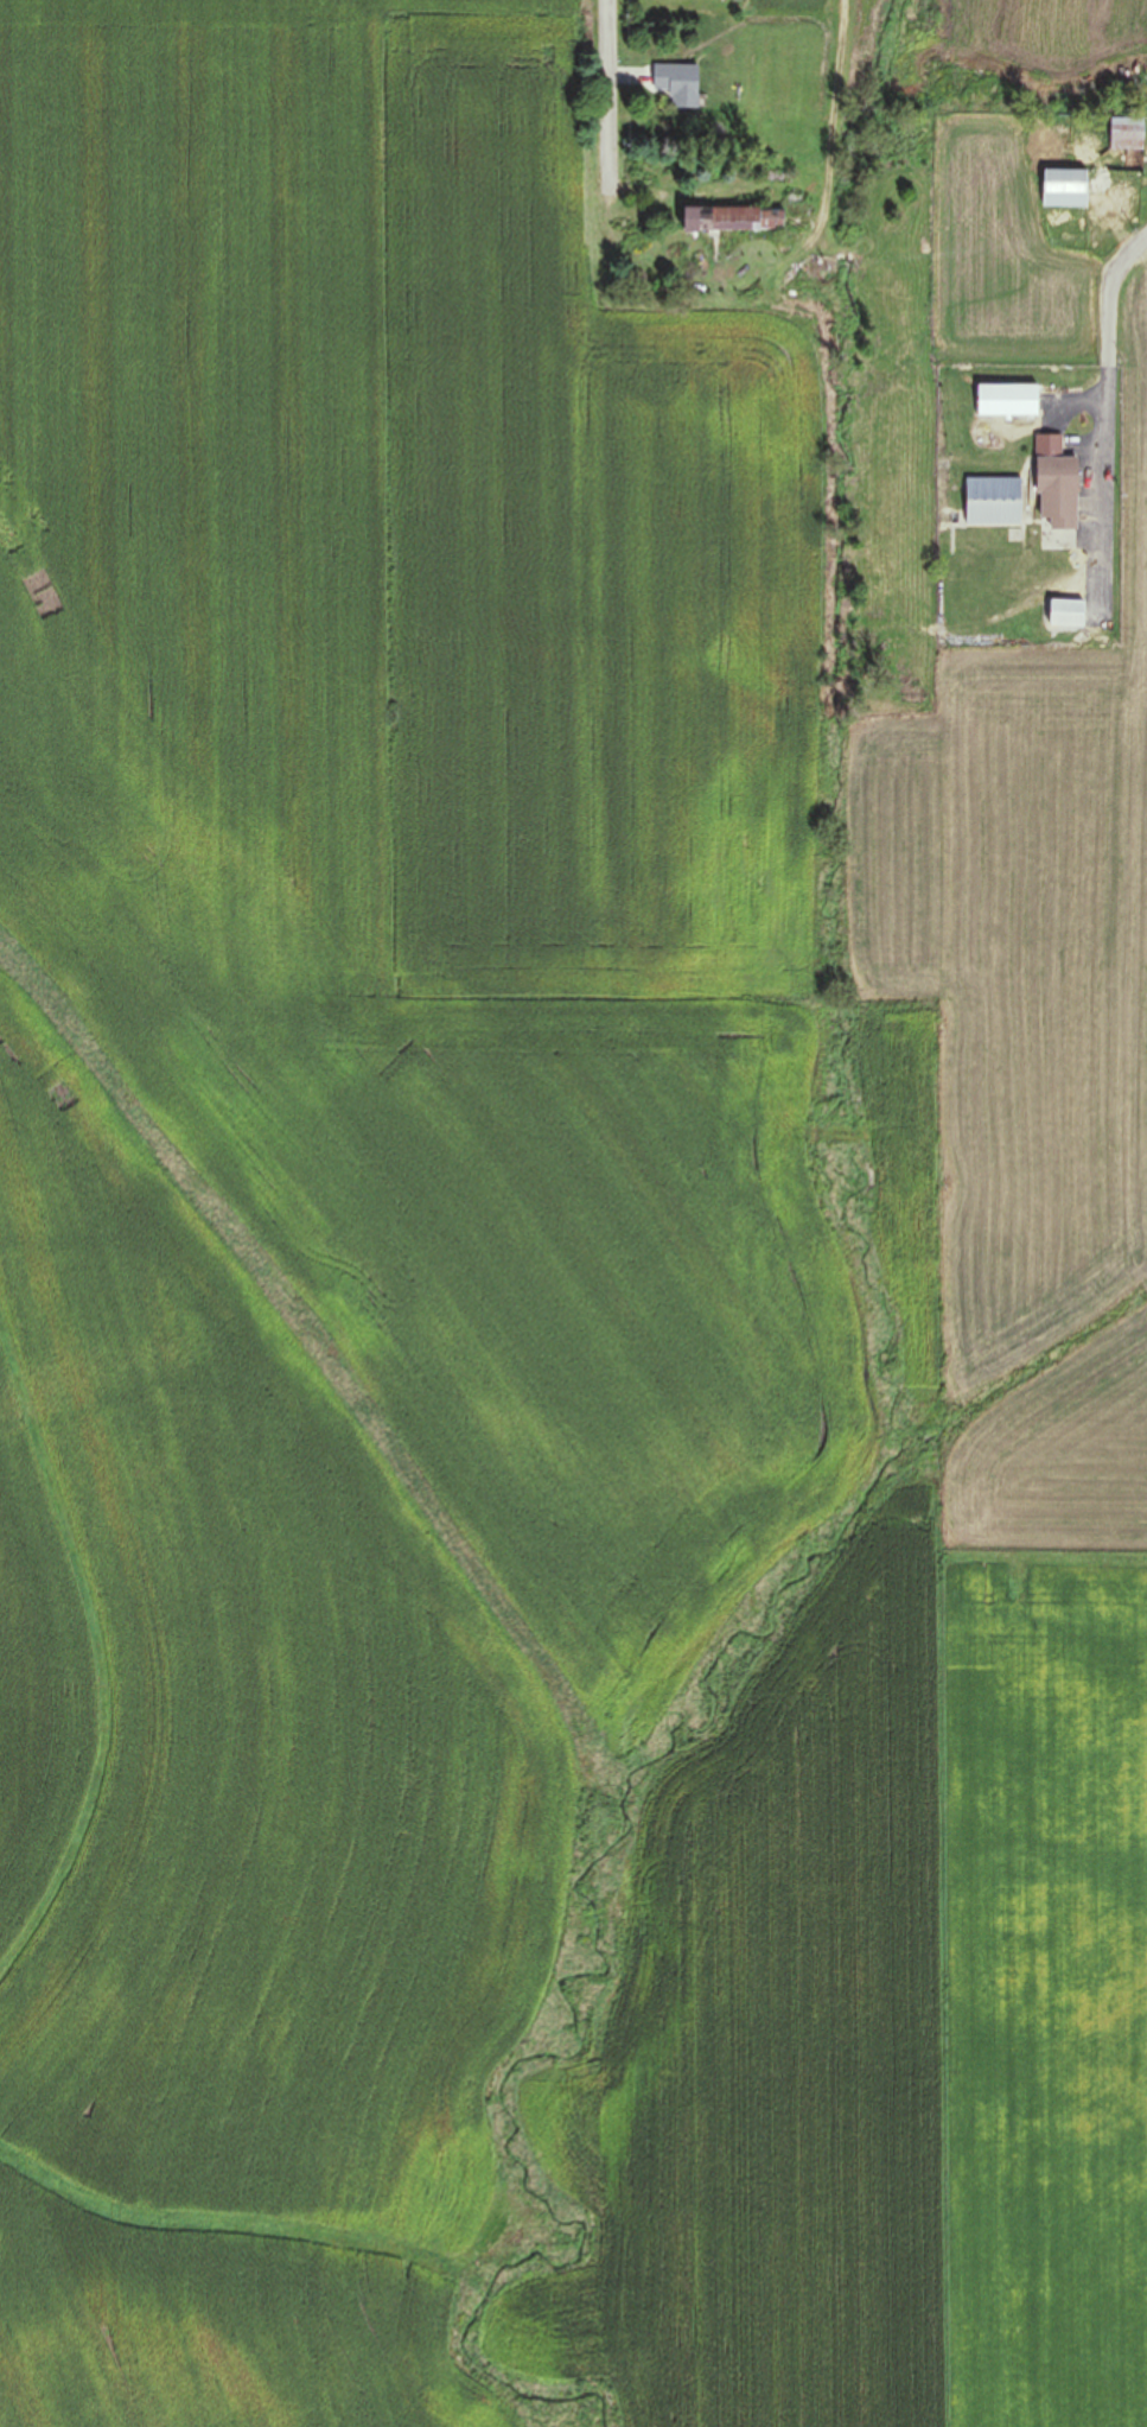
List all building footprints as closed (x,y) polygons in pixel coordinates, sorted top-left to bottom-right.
[(698,108),(697,65),(652,65),(652,91),(668,91),(669,108),(698,108)] [(1144,149),(1144,118),(1110,118),(1110,149),(1144,149)] [(1085,206),(1085,170),(1041,170),(1042,207),(1085,206)] [(763,231),(763,222),(758,222),(758,209),(683,209),(683,231),(763,231)] [(1036,386),(975,386),(975,418),(1036,418),(1036,386)] [(1061,437),(1035,437),(1034,521),(1047,521),(1047,532),(1075,532),(1075,459),(1060,459),(1061,437)] [(1021,526),(1021,479),(964,479),(964,526),(1021,526)] [(1082,602),(1047,602),(1047,628),(1082,628),(1082,602)]
